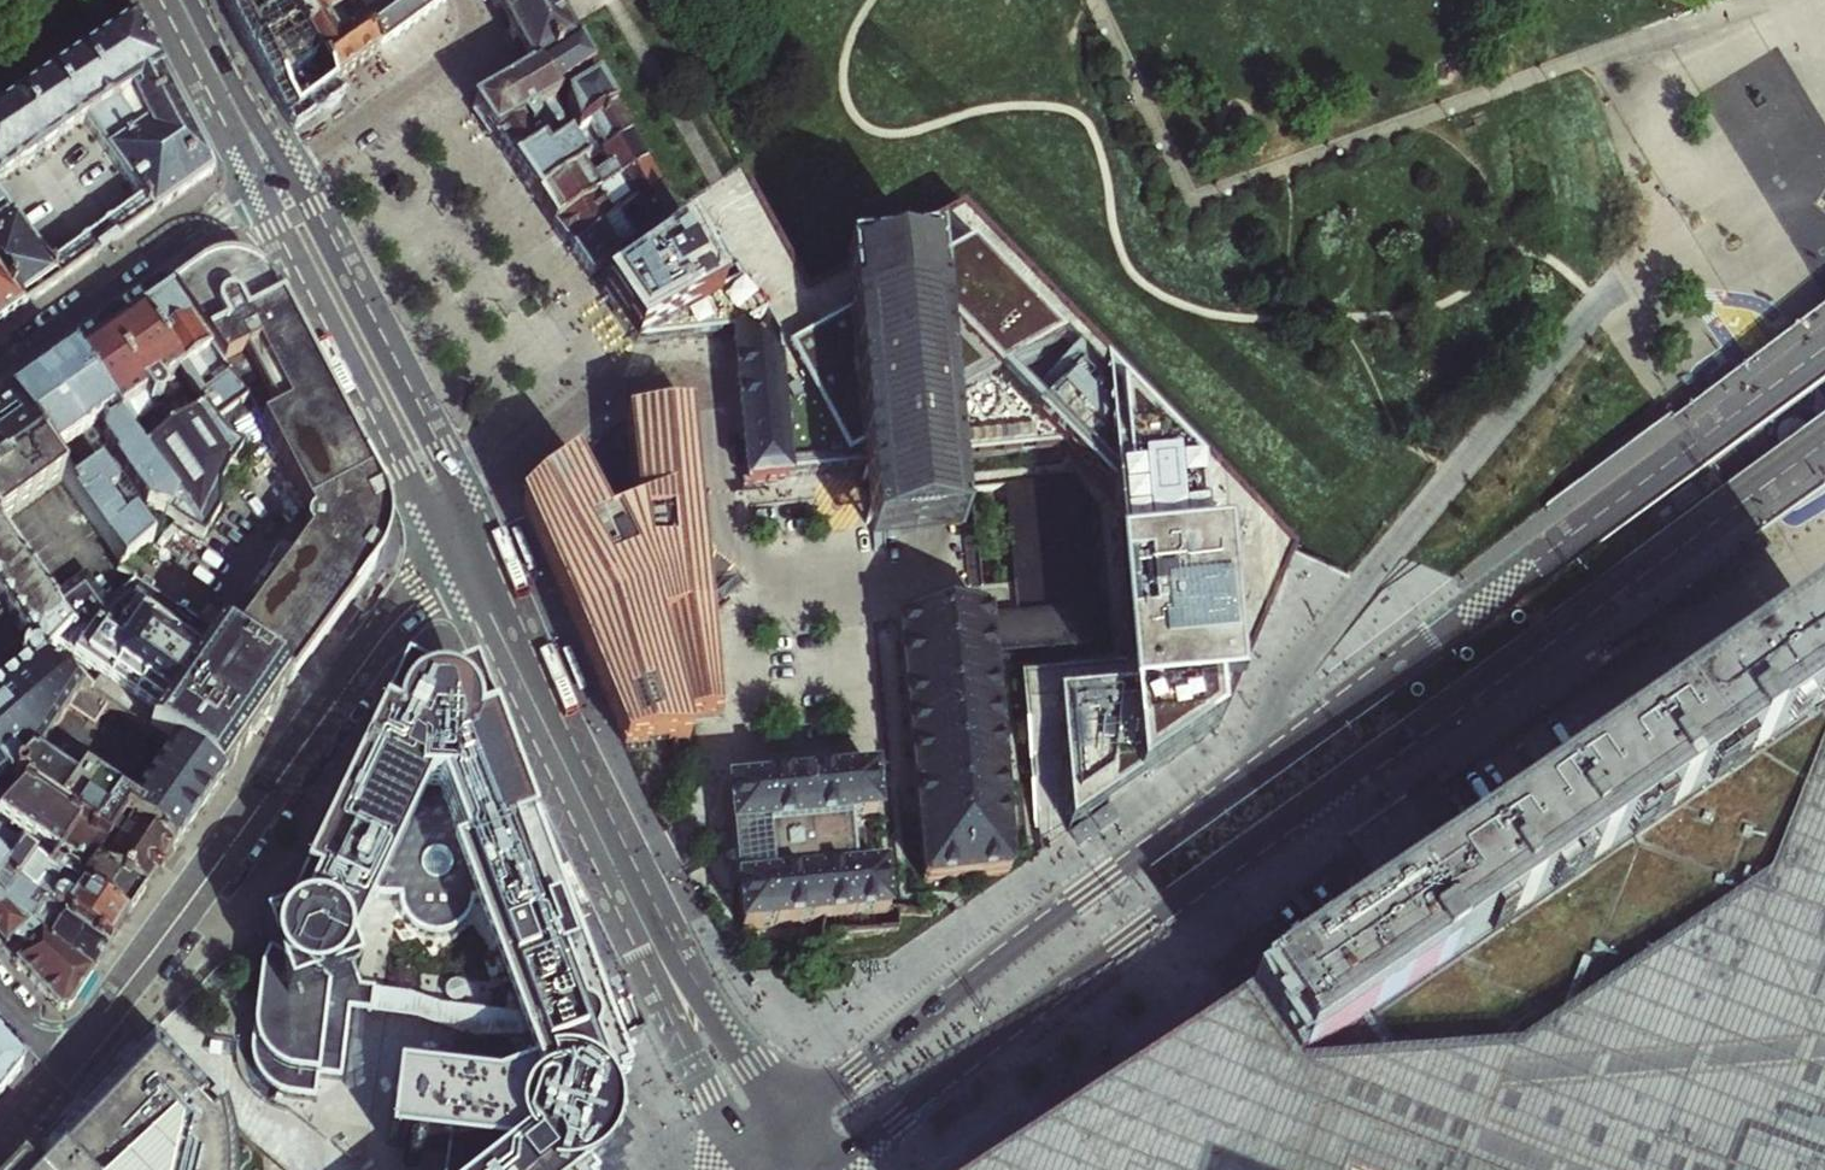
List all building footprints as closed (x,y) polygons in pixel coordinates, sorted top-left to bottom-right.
[(288,0),(239,0),(238,0),(246,14),(297,110),(321,93),(335,82),(290,4),(288,0)] [(350,0),(297,0),(290,4),(335,82),(363,62),(379,50),(350,0)] [(350,0),(379,50),(417,23),(446,1),(445,0),(350,0)] [(580,45),(575,37),(565,18),(555,0),(490,0),(501,20),(514,44),(531,73),(538,69),(572,49),(580,45)] [(649,5),(646,0),(620,0),(625,9),(636,3),(640,10),(649,5)] [(211,173),(164,82),(134,24),(0,115),(0,184),(84,123),(141,201),(96,233),(49,268),(0,200),(0,279),(22,309),(60,282),(107,247),(211,173)] [(572,49),(538,69),(555,97),(588,75),(572,49)] [(505,89),(473,108),(513,167),(541,149),(564,135),(559,103),(555,97),(538,69),(531,73),(505,89)] [(611,115),(593,85),(563,103),(576,138),(588,130),(611,115)] [(599,148),(580,160),(569,143),(546,157),(519,175),(527,188),(535,199),(578,172),(598,160),(628,142),(611,115),(588,130),(599,148)] [(628,142),(598,160),(607,173),(587,185),(578,172),(535,199),(543,211),(553,226),(643,167),(628,142)] [(541,149),(513,167),(515,170),(519,175),(546,157),(541,149)] [(612,225),(628,214),(659,194),(643,167),(553,226),(561,236),(572,252),(612,225)] [(676,222),(599,274),(604,281),(610,290),(603,295),(606,302),(637,346),(706,338),(731,336),(731,332),(737,330),(789,370),(800,479),(863,472),(868,529),(919,524),(963,521),(961,517),(958,462),(1063,451),(1065,454),(1111,501),(1117,554),(1129,671),(1023,681),(1039,828),(1072,825),(1072,831),(1079,826),(1108,806),(1112,802),(1141,782),(1178,756),(1206,736),(1219,727),(1232,696),(1235,689),(1257,638),(1296,547),(1202,452),(1098,346),(964,209),(846,272),(810,292),(744,178),(723,191),(676,222)] [(659,194),(628,214),(635,223),(619,235),(612,225),(572,252),(578,262),(591,279),(599,274),(676,222),(659,194)] [(213,267),(205,269),(283,379),(303,346),(277,298),(261,278),(252,273),(249,272),(243,270),(238,269),(233,268),(227,266),(224,266),(220,266),(213,267)] [(186,279),(171,291),(246,397),(258,413),(283,379),(205,269),(204,267),(186,279)] [(10,318),(22,309),(0,279),(0,325),(10,318)] [(155,302),(139,313),(218,420),(246,397),(171,291),(155,302)] [(124,324),(73,361),(123,433),(139,422),(137,413),(152,402),(172,430),(145,449),(137,438),(130,443),(176,510),(168,516),(194,538),(216,516),(242,444),(218,420),(139,313),(124,324)] [(789,370),(737,330),(731,332),(731,336),(735,356),(747,485),(800,479),(789,370)] [(283,379),(258,413),(311,509),(381,554),(383,544),(385,533),(385,526),(385,515),(384,498),(303,346),(283,379)] [(56,373),(39,385),(109,484),(114,473),(136,503),(127,510),(143,533),(168,516),(176,510),(130,443),(123,433),(73,361),(59,371),(56,373)] [(27,394),(11,406),(65,484),(122,568),(150,543),(143,533),(127,510),(109,484),(39,385),(27,394)] [(65,484),(11,406),(3,412),(0,413),(0,532),(65,484)] [(573,463),(522,509),(555,585),(623,746),(671,740),(686,738),(679,717),(717,714),(687,414),(624,420),(632,515),(619,521),(604,527),(573,463)] [(1075,478),(1004,485),(1021,650),(1076,644),(1073,614),(1084,613),(1089,612),(1075,478)] [(309,537),(367,581),(377,567),(377,565),(381,554),(311,509),(318,523),(309,537)] [(33,652),(27,656),(22,661),(22,666),(23,670),(25,673),(27,676),(0,696),(0,738),(49,697),(64,678),(44,664),(66,630),(47,603),(0,537),(0,604),(33,652)] [(294,575),(346,608),(358,593),(367,581),(309,537),(287,567),(295,573),(294,575)] [(287,567),(231,645),(290,685),(309,657),(336,621),(346,608),(294,575),(295,573),(287,567)] [(290,685),(231,645),(137,583),(105,606),(85,576),(47,603),(66,630),(44,664),(64,678),(78,687),(167,748),(170,750),(221,784),(261,727),(291,685),(290,685)] [(1239,1013),(1252,1032),(1288,1085),(1293,1093),(1277,1095),(1279,1125),(1281,1155),(1210,1169),(1824,1169),(1824,613),(1812,622),(1769,652),(1690,706),(1642,738),(1532,813),(1448,870),(1329,951),(1279,986),(1239,1013)] [(985,617),(898,626),(899,639),(923,881),(927,884),(1006,876),(1009,872),(988,652),(985,617)] [(78,687),(64,678),(49,697),(0,738),(0,814),(20,795),(29,783),(29,777),(23,774),(32,759),(78,687)] [(408,695),(393,726),(379,720),(279,930),(263,936),(269,952),(260,970),(250,1051),(251,1065),(256,1075),(261,1083),(269,1090),(279,1095),(285,1097),(314,1101),(317,1079),(340,1081),(348,1011),(370,1016),(373,992),(358,990),(346,959),(375,899),(398,900),(398,901),(398,904),(398,907),(399,912),(401,915),(402,919),(405,923),(411,930),(417,933),(421,935),(426,936),(431,937),(436,937),(441,937),(446,935),(453,933),(459,929),(465,922),(468,914),(470,906),(478,903),(548,1088),(541,1092),(534,1099),(529,1107),(526,1113),(524,1122),(524,1129),(525,1136),(527,1143),(534,1154),(544,1161),(535,1169),(572,1169),(582,1161),(591,1152),(601,1154),(606,1149),(608,1140),(613,1123),(597,1119),(590,1099),(612,1071),(471,696),(462,699),(455,693),(447,690),(433,687),(422,689),(408,695)] [(197,820),(221,784),(170,750),(167,748),(121,818),(172,850),(175,852),(197,820)] [(101,847),(121,818),(33,761),(23,774),(29,777),(29,783),(20,795),(54,816),(76,830),(101,847)] [(872,774),(727,788),(731,832),(734,859),(735,876),(740,929),(821,921),(816,965),(826,964),(828,939),(898,933),(898,918),(928,917),(927,909),(887,912),(882,872),(854,875),(853,866),(848,822),(878,819),(872,774)] [(40,862),(50,869),(76,830),(54,816),(20,795),(0,814),(0,901),(4,904),(24,881),(40,862)] [(118,875),(145,892),(160,869),(169,855),(172,850),(121,818),(101,847),(93,858),(118,875)] [(50,869),(127,920),(136,906),(145,892),(118,875),(93,858),(101,847),(76,830),(50,869)] [(24,881),(111,945),(122,929),(127,920),(50,869),(40,862),(24,881)] [(29,923),(93,972),(104,956),(111,945),(24,881),(4,904),(29,923)] [(70,1009),(80,993),(93,972),(29,923),(4,904),(0,901),(0,944),(10,954),(19,965),(60,1010),(66,1010),(70,1009)] [(1281,1155),(1279,1125),(1277,1095),(1293,1093),(1288,1085),(1252,1032),(1239,1013),(1153,1071),(1008,1169),(1210,1169),(1281,1155)] [(150,1036),(57,1133),(21,1169),(233,1169),(232,1152),(228,1132),(227,1128),(222,1112),(150,1036)] [(21,1072),(0,1049),(0,1098),(21,1072)] [(516,1160),(458,1152),(455,1169),(524,1169),(516,1160)]
